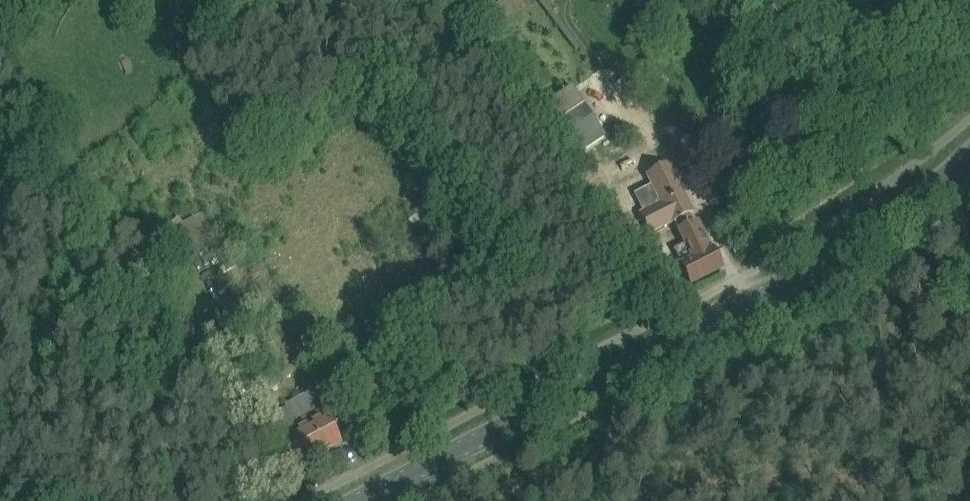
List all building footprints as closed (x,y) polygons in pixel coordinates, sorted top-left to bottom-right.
[(754,16),(747,9),(742,14),(749,21),(754,16)] [(728,94),(733,80),(724,77),(721,76),(716,89),(728,94)] [(601,128),(586,106),(564,122),(578,143),(601,128)] [(648,237),(695,218),(682,188),(658,198),(653,187),(631,196),(648,237)] [(673,248),(682,268),(691,286),(722,270),(713,252),(698,222),(677,232),(682,243),(673,248)] [(316,396),(313,391),(285,405),(286,408),(269,416),(295,469),(318,457),(341,445),(332,427),(317,396),(316,396)]
